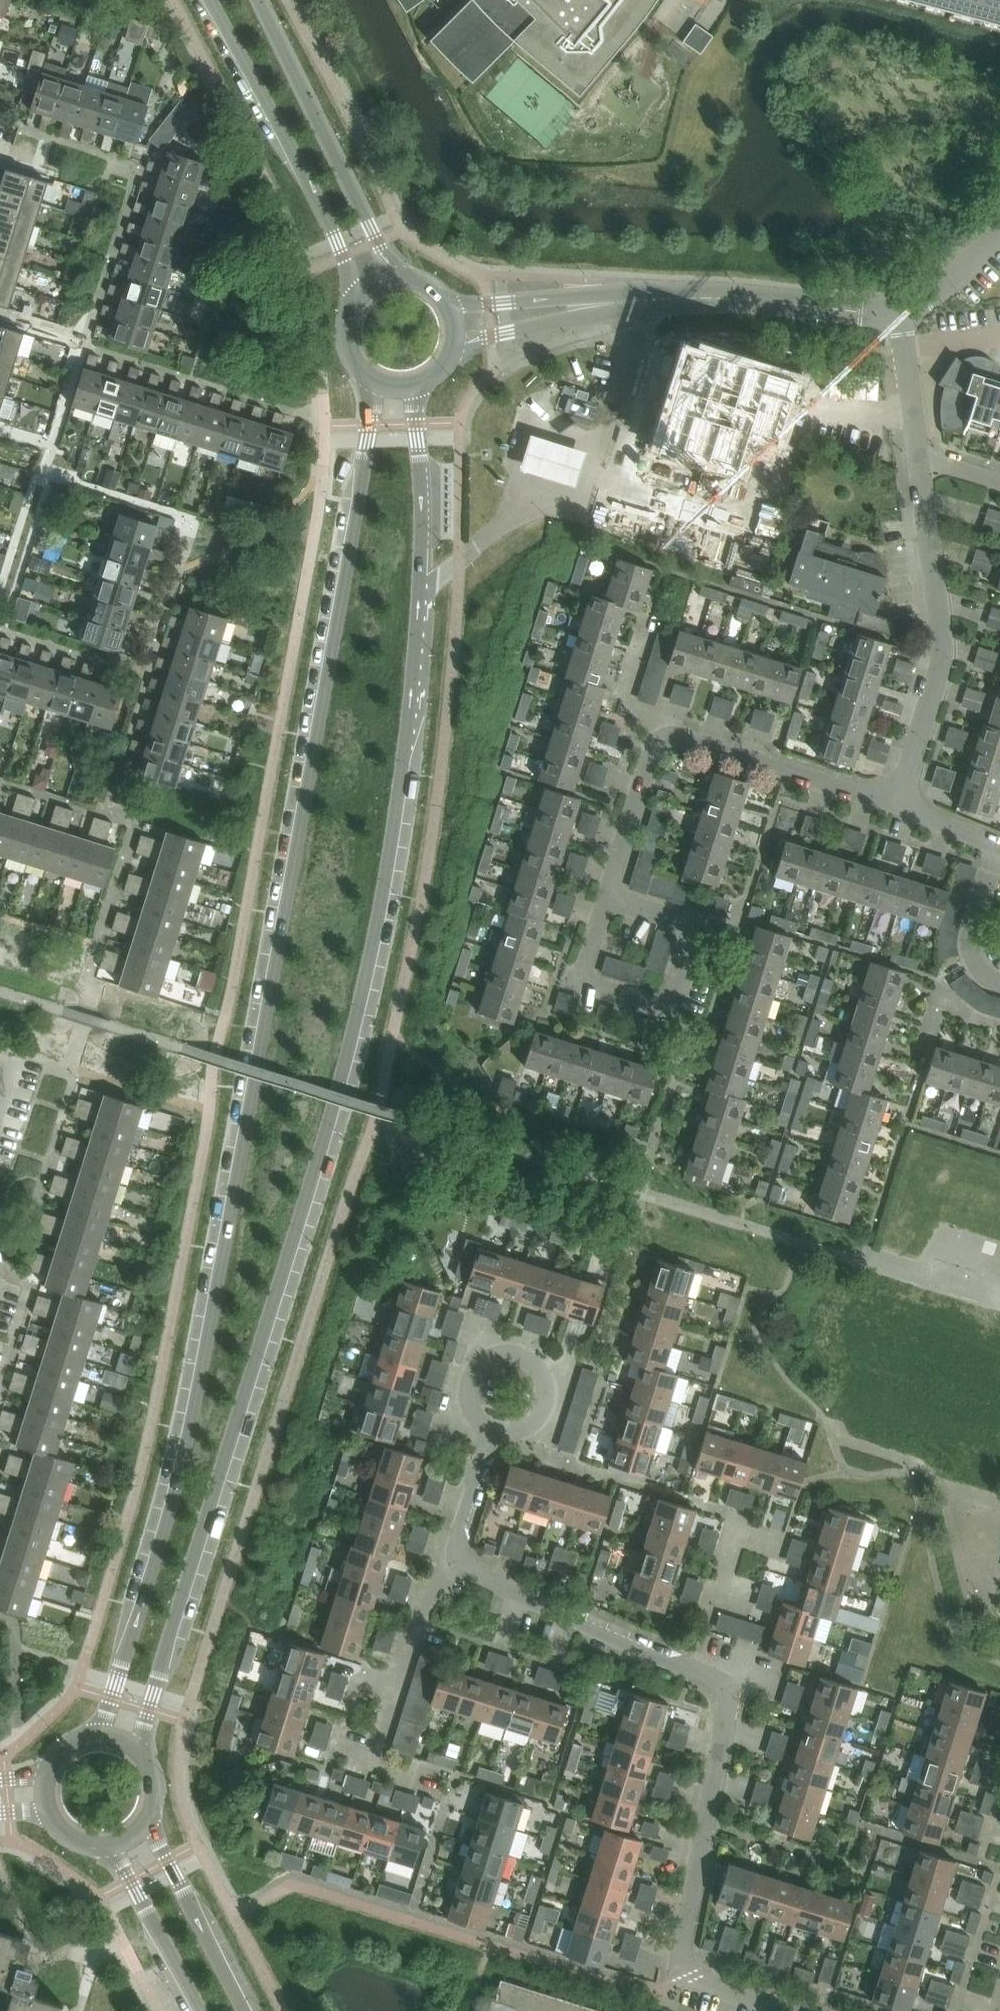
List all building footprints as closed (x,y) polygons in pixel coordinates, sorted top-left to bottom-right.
[(407,13),(425,0),(398,0),(407,13)] [(430,40),(438,49),(446,58),(455,66),(464,75),(473,83),(514,41),(579,96),(596,79),(611,61),(626,42),(640,23),(654,3),(656,0),(470,0),(430,40)] [(999,25),(999,0),(908,0),(999,25)] [(696,24),(683,42),(699,53),(701,55),(714,36),(712,35),(696,24)] [(46,61),(31,111),(32,111),(43,113),(43,114),(52,117),(65,80),(68,69),(47,63),(47,61),(46,61)] [(73,124),(85,86),(65,80),(52,117),(73,124)] [(94,130),(106,93),(85,86),(73,124),(94,130)] [(115,136),(127,99),(106,93),(94,130),(115,136)] [(137,143),(148,106),(127,99),(115,136),(137,143)] [(69,139),(72,128),(68,127),(63,126),(59,136),(69,139)] [(131,158),(134,148),(129,146),(125,146),(122,155),(131,158)] [(197,186),(204,164),(168,152),(161,175),(197,186)] [(158,168),(159,164),(149,161),(146,170),(157,174),(158,168)] [(9,309),(48,183),(0,168),(0,306),(9,309)] [(191,206),(197,186),(161,175),(155,195),(191,206)] [(150,194),(152,189),(152,184),(143,181),(140,191),(150,194)] [(185,227),(191,206),(155,195),(148,216),(185,227)] [(146,209),(146,205),(136,202),(133,211),(144,214),(146,209)] [(179,248),(185,227),(148,216),(142,237),(179,248)] [(139,230),(139,226),(130,223),(127,232),(138,235),(139,230)] [(173,268),(179,248),(142,237),(135,257),(173,268)] [(133,251),(133,246),(123,243),(120,252),(131,256),(133,251)] [(166,289),(173,268),(135,257),(129,277),(166,289)] [(126,271),(126,267),(117,264),(114,273),(125,276),(126,271)] [(160,309),(166,289),(129,277),(123,298),(160,309)] [(120,292),(120,287),(110,284),(108,294),(118,297),(120,292)] [(154,330),(160,309),(123,298),(116,319),(154,330)] [(113,313),(113,308),(104,305),(101,314),(112,318),(113,313)] [(109,340),(147,352),(154,330),(116,319),(113,329),(107,329),(98,326),(95,335),(110,340),(109,340)] [(10,420),(16,401),(4,398),(24,334),(0,326),(0,417),(10,420)] [(687,351),(658,444),(737,469),(745,443),(765,450),(768,440),(777,443),(797,379),(729,357),(706,350),(704,356),(687,351)] [(96,366),(99,357),(90,354),(86,365),(91,366),(96,366)] [(961,361),(956,357),(938,384),(944,386),(976,396),(973,406),(970,416),(967,424),(999,435),(999,381),(999,372),(994,364),(987,358),(978,356),(969,357),(961,361)] [(116,373),(119,363),(110,360),(107,371),(112,373),(116,373)] [(137,379),(140,370),(131,367),(127,378),(132,379),(137,379)] [(94,413),(106,375),(84,369),(72,407),(94,413)] [(158,386),(161,376),(151,373),(148,384),(153,386),(158,386)] [(114,420),(126,382),(106,375),(94,413),(114,420)] [(178,392),(181,383),(172,380),(169,391),(174,392),(178,392)] [(135,426),(147,388),(126,382),(114,420),(135,426)] [(565,385),(562,393),(574,396),(576,389),(565,385)] [(199,399),(202,389),(193,386),(189,397),(194,398),(199,399)] [(941,402),(973,406),(976,396),(944,386),(941,402)] [(156,433),(168,395),(147,388),(135,426),(156,433)] [(220,405),(223,396),(215,394),(213,404),(218,406),(220,405)] [(176,439),(188,401),(168,395),(156,433),(176,439)] [(240,411),(243,402),(234,399),(231,410),(236,411),(240,411)] [(197,446),(209,408),(188,401),(176,439),(197,446)] [(941,419),(970,416),(973,406),(941,402),(941,419)] [(261,418),(264,408),(254,405),(251,416),(256,418),(261,418)] [(217,452),(229,414),(209,408),(197,446),(217,452)] [(281,424),(284,415),(275,412),(272,423),(277,424),(281,424)] [(238,458),(250,420),(229,414),(217,452),(238,458)] [(967,426),(967,424),(970,416),(941,419),(943,435),(945,435),(944,431),(967,426)] [(259,465),(270,427),(250,420),(238,458),(259,465)] [(281,472),(293,434),(270,427),(259,465),(281,472)] [(151,548),(158,527),(158,526),(120,515),(113,536),(151,548)] [(170,541),(173,532),(162,528),(160,533),(160,538),(170,541)] [(884,563),(882,560),(880,557),(876,554),(872,553),(869,552),(865,552),(862,552),(858,553),(824,542),(826,534),(806,529),(802,541),(799,551),(788,583),(834,597),(828,616),(894,636),(896,628),(895,621),(874,614),(885,577),(886,574),(886,570),(885,567),(884,563)] [(145,568),(151,548),(113,536),(107,556),(145,568)] [(163,562),(166,552),(155,549),(154,554),(154,559),(163,562)] [(138,589),(145,568),(107,556),(101,577),(138,589)] [(584,571),(588,558),(579,556),(575,569),(584,571)] [(645,591),(652,570),(618,559),(611,580),(645,591)] [(157,582),(160,573),(149,569),(147,575),(147,579),(157,582)] [(580,585),(584,571),(575,569),(571,582),(580,585)] [(132,610),(138,589),(101,577),(94,598),(132,610)] [(639,612),(645,591),(611,580),(605,599),(605,600),(625,606),(624,607),(639,612)] [(544,595),(553,597),(557,584),(548,581),(544,595)] [(712,599),(714,590),(701,586),(699,595),(712,599)] [(150,603),(153,594),(142,590),(141,595),(141,600),(150,603)] [(725,603),(728,594),(714,590),(712,599),(725,603)] [(619,626),(624,607),(625,606),(605,600),(605,599),(591,595),(585,615),(619,626)] [(125,630),(132,610),(94,598),(88,619),(125,630)] [(752,612),(755,603),(742,599),(736,618),(749,621),(752,612)] [(765,616),(768,607),(755,603),(752,612),(765,616)] [(999,629),(999,609),(992,607),(986,625),(999,629)] [(221,641),(228,619),(190,608),(183,629),(221,641)] [(544,625),(548,612),(540,609),(535,623),(544,625)] [(144,624),(147,614),(136,611),(134,616),(134,621),(144,624)] [(792,624),(795,616),(782,612),(779,620),(792,624)] [(612,647),(619,626),(585,615),(578,636),(612,647)] [(181,624),(181,619),(171,616),(168,625),(179,629),(181,624)] [(806,629),(808,620),(795,616),(792,624),(806,629)] [(119,653),(125,630),(88,619),(81,641),(119,653)] [(540,638),(544,625),(535,623),(531,636),(540,638)] [(215,663),(221,641),(183,629),(177,651),(215,663)] [(689,671),(700,637),(679,631),(668,665),(689,671)] [(825,647),(829,634),(820,631),(816,644),(825,647)] [(137,644),(140,635),(130,632),(128,637),(128,641),(137,644)] [(637,698),(654,703),(675,637),(657,632),(637,698)] [(884,665),(891,644),(857,634),(850,655),(884,665)] [(606,667),(612,647),(578,636),(572,656),(606,667)] [(11,640),(2,637),(0,644),(0,648),(4,649),(8,649),(11,640)] [(174,644),(174,640),(165,637),(162,646),(173,649),(174,644)] [(710,677),(720,644),(700,637),(689,671),(710,677)] [(29,656),(32,646),(23,644),(19,654),(24,656),(29,656)] [(730,684),(740,650),(720,644),(710,677),(730,684)] [(821,660),(825,647),(816,644),(812,657),(821,660)] [(974,664),(991,670),(997,652),(980,646),(974,664)] [(50,662),(52,653),(43,650),(40,661),(45,662),(50,662)] [(750,690),(761,656),(740,650),(730,684),(750,690)] [(208,682),(215,663),(177,651),(171,671),(208,682)] [(531,667),(536,653),(527,651),(523,664),(531,667)] [(19,659),(0,653),(0,694),(7,697),(19,659)] [(878,686),(884,665),(850,655),(844,675),(878,686)] [(70,669),(73,659),(64,656),(61,667),(66,669),(70,669)] [(600,686),(606,667),(572,656),(565,677),(570,679),(571,678),(600,687),(600,686)] [(770,697),(781,662),(761,656),(750,690),(770,697)] [(168,665),(168,660),(159,657),(156,667),(166,670),(168,665)] [(28,703),(40,665),(19,659),(7,697),(28,703)] [(892,677),(909,683),(915,665),(898,659),(892,677)] [(791,703),(802,669),(781,662),(770,697),(791,703)] [(91,675),(94,666),(85,663),(81,673),(86,675),(91,675)] [(49,709),(60,672),(40,665),(28,703),(49,709)] [(536,683),(540,670),(531,667),(527,680),(536,683)] [(111,682),(114,672),(105,669),(102,680),(107,682),(111,682)] [(202,703),(208,682),(171,671),(164,691),(202,703)] [(812,687),(816,674),(808,671),(803,685),(812,687)] [(69,716),(81,678),(60,672),(49,709),(69,716)] [(872,706),(878,686),(844,675),(838,695),(872,706)] [(90,722),(102,685),(81,678),(69,716),(90,722)] [(161,686),(162,681),(152,678),(149,687),(160,691),(161,686)] [(598,709),(605,687),(600,686),(600,687),(571,678),(570,679),(564,698),(598,709)] [(675,683),(670,700),(688,705),(693,689),(675,683)] [(111,729),(123,691),(102,685),(90,722),(111,729)] [(808,700),(812,687),(803,685),(799,698),(808,700)] [(963,705),(980,710),(985,692),(968,687),(963,705)] [(196,724),(202,703),(164,691),(158,712),(196,724)] [(528,709),(532,696),(523,693),(519,706),(528,709)] [(865,726),(872,706),(838,695),(832,715),(865,726)] [(716,696),(710,713),(728,719),(734,702),(716,696)] [(155,706),(155,701),(146,698),(143,708),(154,711),(155,706)] [(592,729),(598,709),(564,698),(558,718),(592,729)] [(524,722),(528,709),(519,706),(515,719),(524,722)] [(994,707),(988,725),(988,726),(999,730),(999,708),(994,707)] [(756,709),(751,725),(769,731),(774,714),(756,709)] [(189,744),(196,724),(158,712),(151,732),(189,744)] [(800,728),(804,715),(795,712),(791,725),(800,728)] [(859,746),(865,726),(832,715),(825,736),(859,746)] [(586,749),(592,729),(558,718),(552,739),(586,749)] [(149,727),(149,722),(139,719),(136,728),(147,732),(149,727)] [(597,740),(614,745),(620,727),(603,722),(597,740)] [(988,726),(988,725),(983,724),(977,745),(999,753),(999,730),(988,726)] [(796,741),(800,728),(791,725),(787,738),(796,741)] [(945,744),(962,749),(967,731),(950,726),(945,744)] [(183,765),(189,744),(151,732),(145,753),(183,765)] [(515,749),(520,736),(511,733),(507,746),(515,749)] [(853,767),(859,746),(825,736),(819,756),(853,767)] [(579,769),(586,749),(552,739),(545,758),(579,769)] [(868,757),(885,763),(890,745),(873,739),(868,757)] [(142,747),(142,743),(133,740),(130,749),(141,752),(142,747)] [(977,745),(970,766),(999,775),(999,753),(977,745)] [(176,787),(183,765),(145,753),(138,775),(176,787)] [(509,770),(513,757),(504,754),(500,767),(509,770)] [(573,790),(579,769),(545,758),(539,780),(573,790)] [(136,768),(136,763),(126,760),(123,770),(134,773),(136,768)] [(586,781),(603,786),(608,768),(591,763),(586,781)] [(933,784),(950,790),(956,772),(939,766),(933,784)] [(999,790),(999,775),(970,766),(964,786),(998,796),(999,790)] [(675,783),(678,774),(665,770),(662,779),(675,783)] [(743,804),(749,783),(716,772),(709,794),(743,804)] [(512,792),(516,779),(507,776),(503,789),(512,792)] [(992,817),(998,796),(964,786),(957,806),(992,817)] [(573,820),(580,799),(546,788),(540,809),(573,820)] [(666,812),(672,795),(658,790),(653,808),(666,812)] [(27,796),(18,793),(11,816),(1,813),(0,815),(0,855),(8,857),(27,796)] [(737,824),(743,804),(709,794),(703,813),(737,824)] [(27,863),(39,825),(29,822),(36,799),(27,796),(8,857),(27,863)] [(503,820),(507,807),(498,804),(494,817),(503,820)] [(46,869),(65,808),(56,805),(49,828),(39,825),(27,863),(46,869)] [(65,875),(77,837),(67,834),(74,811),(65,808),(46,869),(65,875)] [(567,840),(573,820),(540,809),(533,830),(567,840)] [(577,830),(594,836),(600,818),(583,812),(577,830)] [(649,830),(666,835),(671,817),(654,812),(649,830)] [(730,845),(735,830),(737,824),(703,813),(696,834),(730,845)] [(84,881),(104,820),(94,817),(87,840),(77,837),(65,875),(84,881)] [(499,833),(503,820),(494,817),(490,830),(499,833)] [(104,887),(116,849),(105,845),(112,823),(104,820),(84,881),(104,887)] [(847,828),(841,845),(859,851),(865,834),(847,828)] [(561,860),(567,840),(533,830),(527,850),(561,860)] [(199,863),(205,843),(168,831),(164,842),(141,835),(139,844),(199,863)] [(654,852),(659,835),(646,831),(640,848),(654,852)] [(724,865),(730,845),(696,834),(690,854),(724,865)] [(888,840),(883,857),(901,863),(906,846),(888,840)] [(796,882),(807,848),(786,842),(775,876),(796,882)] [(193,882),(199,863),(139,844),(136,853),(159,860),(155,870),(193,882)] [(491,861),(495,847),(486,845),(482,858),(491,861)] [(654,852),(640,848),(628,887),(723,916),(728,899),(652,875),(658,853),(654,852)] [(816,888),(826,854),(807,848),(796,882),(816,888)] [(555,880),(561,860),(527,850),(521,870),(555,880)] [(928,852),(923,869),(941,874),(946,857),(928,852)] [(565,871),(582,876),(587,858),(570,853),(565,871)] [(717,886),(724,865),(690,854),(683,875),(717,886)] [(837,895),(847,861),(826,854),(816,888),(837,895)] [(487,874),(491,861),(482,858),(478,871),(487,874)] [(941,959),(958,954),(956,941),(958,926),(977,867),(958,860),(949,892),(938,926),(938,943),(941,959)] [(857,901),(867,867),(847,861),(837,895),(857,901)] [(877,907),(887,873),(867,867),(857,901),(877,907)] [(187,901),(193,882),(155,870),(152,880),(129,873),(127,882),(187,901)] [(548,901),(555,880),(521,870),(514,890),(548,901)] [(897,914),(907,880),(887,873),(877,907),(897,914)] [(917,920),(928,886),(907,880),(897,914),(917,920)] [(182,920),(187,901),(127,882),(124,891),(147,898),(143,908),(182,920)] [(478,902),(482,889),(473,886),(469,899),(478,902)] [(938,926),(949,892),(928,886),(917,920),(938,926)] [(542,920),(548,901),(514,890),(508,911),(510,912),(510,911),(544,921),(545,921),(542,920)] [(553,911),(570,916),(575,898),(558,893),(553,911)] [(176,939),(182,920),(143,908),(140,918),(118,911),(115,921),(176,939)] [(480,923),(484,910),(475,908),(471,921),(480,923)] [(538,942),(544,921),(510,911),(510,912),(504,931),(538,942)] [(782,928),(785,919),(772,915),(769,924),(782,928)] [(795,932),(798,923),(785,919),(782,928),(795,932)] [(170,959),(176,939),(115,921),(112,929),(135,936),(131,947),(170,959)] [(476,937),(480,923),(471,921),(467,934),(476,937)] [(784,958),(791,937),(757,926),(750,948),(784,958)] [(822,940),(825,932),(812,927),(809,936),(822,940)] [(532,962),(538,942),(504,931),(498,951),(532,962)] [(648,969),(664,974),(676,936),(660,931),(648,969)] [(835,944),(838,936),(825,932),(822,940),(835,944)] [(863,953),(866,944),(852,940),(850,949),(863,953)] [(876,957),(878,948),(866,944),(863,953),(876,957)] [(824,962),(828,949),(819,946),(815,959),(824,962)] [(164,978),(170,959),(131,947),(128,956),(106,949),(103,959),(164,978)] [(468,964),(472,951),(463,948),(459,961),(468,964)] [(778,978),(784,958),(750,948),(744,968),(778,978)] [(839,966),(843,953),(834,950),(830,964),(839,966)] [(526,981),(532,962),(498,951),(492,971),(526,981)] [(903,966),(906,957),(893,953),(890,961),(903,966)] [(606,956),(601,972),(639,984),(644,968),(606,956)] [(916,970),(919,961),(906,957),(903,966),(916,970)] [(158,997),(164,978),(103,959),(100,968),(123,975),(119,985),(158,997)] [(464,977),(468,964),(459,961),(455,974),(464,977)] [(899,994),(905,973),(871,962),(865,983),(899,994)] [(772,999),(778,978),(744,968),(738,988),(772,999)] [(519,1002),(526,981),(492,971),(485,992),(519,1002)] [(951,983),(959,994),(977,1008),(999,1017),(999,997),(987,993),(973,981),(966,972),(951,983)] [(815,990),(819,977),(811,974),(807,987),(815,990)] [(830,994),(834,981),(825,979),(821,992),(830,994)] [(892,1014),(899,994),(865,983),(858,1004),(892,1014)] [(811,1003),(815,990),(807,987),(802,1000),(811,1003)] [(766,1019),(772,999),(738,988),(732,1008),(766,1019)] [(455,1005),(459,992),(450,989),(446,1003),(455,1005)] [(513,1023),(519,1002),(485,992),(479,1013),(513,1023)] [(560,992),(555,1009),(573,1015),(578,998),(560,992)] [(826,1007),(830,994),(821,992),(817,1005),(826,1007)] [(886,1034),(892,1014),(858,1004),(852,1024),(886,1034)] [(759,1039),(766,1019),(732,1008),(725,1029),(759,1039)] [(803,1030),(807,1017),(798,1014),(794,1027),(803,1030)] [(642,1015),(637,1032),(655,1038),(660,1021),(642,1015)] [(817,1035),(821,1022),(813,1019),(808,1032),(817,1035)] [(880,1054),(886,1034),(852,1024),(846,1044),(880,1054)] [(799,1043),(803,1030),(794,1027),(790,1040),(799,1043)] [(753,1059),(759,1039),(725,1029),(719,1048),(753,1059)] [(545,1072),(555,1038),(535,1032),(524,1066),(545,1072)] [(813,1048),(817,1035),(808,1032),(804,1045),(813,1048)] [(566,1079),(576,1045),(555,1038),(545,1072),(566,1079)] [(873,1074),(880,1054),(846,1044),(839,1064),(873,1074)] [(585,1085),(596,1051),(576,1045),(566,1079),(585,1085)] [(946,1088),(956,1054),(935,1047),(925,1082),(946,1088)] [(753,1059),(719,1048),(713,1069),(747,1080),(753,1059)] [(606,1091),(617,1057),(596,1051),(585,1085),(606,1091)] [(966,1094),(976,1060),(956,1054),(946,1088),(966,1094)] [(790,1071),(794,1058),(785,1055),(781,1069),(790,1071)] [(627,1098),(637,1064),(617,1057),(606,1091),(627,1098)] [(804,1076),(809,1063),(800,1060),(796,1073),(804,1076)] [(986,1101),(996,1066),(976,1060),(966,1094),(986,1101)] [(647,1104),(658,1070),(637,1064),(627,1098),(647,1104)] [(867,1094),(867,1093),(873,1074),(839,1064),(833,1085),(852,1091),(852,1090),(867,1094)] [(996,1066),(986,1101),(999,1105),(999,1067),(996,1066)] [(741,1098),(747,1080),(713,1069),(706,1090),(712,1091),(712,1090),(740,1099),(741,1098)] [(812,1093),(816,1080),(808,1077),(804,1090),(812,1093)] [(796,1094),(800,1081),(791,1078),(787,1091),(796,1094)] [(739,1121),(746,1100),(741,1098),(740,1099),(712,1090),(712,1091),(706,1110),(739,1121)] [(880,1121),(887,1100),(867,1093),(867,1094),(852,1090),(852,1091),(846,1110),(880,1121)] [(527,1104),(530,1095),(516,1091),(514,1100),(527,1104)] [(137,1126),(143,1106),(105,1095),(102,1105),(79,1098),(76,1107),(137,1126)] [(790,1114),(794,1100),(785,1098),(781,1111),(790,1114)] [(555,1113),(557,1104),(545,1100),(542,1109),(555,1113)] [(805,1118),(809,1105),(800,1102),(796,1115),(805,1118)] [(568,1117),(571,1108),(557,1104),(555,1113),(568,1117)] [(131,1145),(137,1126),(76,1107),(73,1116),(96,1123),(93,1133),(131,1145)] [(739,1121),(706,1110),(699,1130),(733,1141),(739,1121)] [(874,1141),(880,1121),(846,1110),(840,1130),(874,1141)] [(786,1127),(790,1114),(781,1111),(777,1124),(786,1127)] [(595,1125),(598,1117),(585,1112),(582,1121),(595,1125)] [(801,1131),(805,1118),(796,1115),(792,1128),(801,1131)] [(608,1130),(611,1121),(598,1117),(595,1125),(608,1130)] [(933,1130),(935,1121),(922,1117),(920,1126),(933,1130)] [(946,1134),(949,1125),(935,1121),(933,1130),(946,1134)] [(636,1138),(639,1129),(626,1125),(623,1134),(636,1138)] [(973,1142),(976,1133),(963,1129),(960,1138),(973,1142)] [(727,1161),(733,1141),(699,1130),(693,1150),(727,1161)] [(867,1161),(874,1141),(840,1130),(833,1150),(867,1161)] [(125,1164),(131,1145),(93,1133),(90,1144),(67,1136),(64,1145),(125,1164)] [(986,1146),(989,1138),(976,1133),(973,1142),(986,1146)] [(777,1155),(781,1142),(772,1139),(768,1152),(777,1155)] [(792,1159),(796,1146),(787,1143),(783,1157),(792,1159)] [(119,1183),(125,1164),(64,1145),(61,1154),(84,1162),(81,1171),(119,1183)] [(720,1182),(727,1161),(693,1150),(686,1172),(720,1182)] [(861,1181),(867,1161),(833,1150),(827,1170),(861,1181)] [(773,1168),(777,1155),(768,1152),(764,1165),(773,1168)] [(788,1172),(792,1159),(783,1157),(779,1170),(788,1172)] [(855,1201),(861,1181),(827,1170),(821,1190),(855,1201)] [(113,1203),(119,1183),(81,1171),(78,1181),(55,1174),(52,1183),(113,1203)] [(764,1196),(768,1183),(759,1180),(755,1193),(764,1196)] [(107,1222),(113,1203),(52,1183),(49,1193),(72,1200),(69,1210),(107,1222)] [(779,1201),(783,1187),(774,1185),(770,1198),(779,1201)] [(848,1222),(855,1201),(821,1190),(814,1212),(848,1222)] [(102,1240),(107,1222),(69,1210),(66,1220),(43,1213),(40,1221),(102,1240)] [(513,1228),(515,1220),(502,1216),(500,1225),(513,1228)] [(526,1233),(529,1224),(515,1220),(513,1228),(526,1233)] [(96,1260),(102,1240),(40,1221),(37,1231),(60,1238),(57,1248),(96,1260)] [(562,1244),(565,1235),(552,1231),(549,1240),(562,1244)] [(575,1248),(578,1239),(565,1235),(562,1244),(575,1248)] [(90,1279),(96,1260),(57,1248),(54,1258),(31,1251),(28,1260),(90,1279)] [(492,1292),(504,1256),(478,1248),(466,1286),(469,1287),(469,1285),(492,1292)] [(619,1261),(621,1253),(608,1248),(605,1257),(619,1261)] [(517,1302),(529,1264),(504,1256),(492,1292),(516,1300),(515,1302),(517,1302)] [(686,1297),(694,1271),(656,1259),(655,1261),(657,1262),(650,1285),(686,1297)] [(84,1297),(90,1279),(28,1260),(26,1269),(48,1276),(45,1287),(64,1293),(64,1292),(84,1298),(84,1297)] [(543,1308),(554,1271),(529,1264),(517,1302),(518,1303),(519,1301),(543,1308)] [(567,1317),(579,1279),(554,1271),(543,1308),(566,1315),(565,1317),(567,1317)] [(593,1323),(604,1287),(579,1279),(567,1317),(568,1318),(569,1316),(593,1323)] [(432,1317),(440,1294),(442,1295),(442,1292),(404,1280),(396,1306),(432,1317)] [(678,1321),(686,1297),(650,1285),(643,1309),(641,1308),(640,1310),(678,1321)] [(97,1323),(103,1303),(84,1297),(84,1298),(64,1292),(64,1293),(61,1302),(38,1295),(36,1304),(97,1323)] [(459,1309),(462,1299),(453,1296),(450,1306),(459,1309)] [(737,1312),(741,1298),(732,1296),(728,1309),(737,1312)] [(91,1342),(97,1323),(36,1304),(33,1313),(56,1320),(52,1330),(91,1342)] [(425,1341),(432,1317),(396,1306),(388,1331),(427,1343),(427,1342),(425,1341)] [(448,1309),(441,1332),(456,1336),(464,1314),(448,1309)] [(733,1324),(737,1312),(728,1309),(724,1322),(733,1324)] [(671,1347),(678,1321),(640,1310),(640,1311),(642,1312),(634,1335),(671,1347)] [(85,1361),(91,1342),(52,1330),(49,1340),(26,1333),(24,1342),(85,1361)] [(417,1367),(424,1344),(426,1345),(427,1343),(388,1331),(380,1356),(417,1367)] [(663,1370),(671,1347),(634,1335),(627,1358),(625,1358),(624,1360),(641,1365),(641,1364),(663,1371),(663,1370)] [(455,1352),(458,1342),(449,1339),(446,1349),(455,1352)] [(79,1380),(85,1361),(24,1342),(21,1351),(44,1359),(41,1368),(79,1380)] [(722,1361),(726,1348),(717,1345),(713,1358),(722,1361)] [(452,1362),(455,1352),(446,1349),(443,1359),(452,1362)] [(410,1391),(417,1367),(380,1356),(373,1381),(411,1393),(411,1391),(410,1391)] [(717,1374),(722,1361),(713,1358),(709,1371),(717,1374)] [(433,1360),(426,1383),(441,1388),(448,1365),(433,1360)] [(669,1401),(678,1374),(663,1370),(663,1371),(641,1364),(641,1365),(633,1389),(669,1401)] [(833,1379),(836,1368),(826,1365),(823,1375),(833,1379)] [(73,1399),(79,1380),(41,1368),(37,1378),(15,1371),(12,1380),(73,1399)] [(582,1368),(557,1448),(573,1453),(598,1373),(582,1368)] [(67,1419),(73,1399),(12,1380),(9,1389),(32,1397),(29,1407),(67,1419)] [(401,1417),(409,1393),(411,1394),(411,1393),(373,1381),(365,1405),(401,1417)] [(440,1401),(443,1392),(433,1389),(430,1398),(440,1401)] [(662,1425),(669,1401),(633,1389),(626,1412),(624,1412),(624,1413),(662,1425)] [(706,1412),(710,1399),(701,1396),(697,1409),(706,1412)] [(741,1410),(743,1401),(731,1397),(728,1406),(741,1410)] [(436,1411),(440,1401),(430,1398),(427,1408),(436,1411)] [(754,1414),(757,1405),(743,1401),(741,1410),(754,1414)] [(394,1440),(401,1417),(365,1405),(357,1431),(395,1443),(396,1441),(394,1440)] [(67,1419),(29,1407),(25,1417),(3,1410),(0,1418),(61,1437),(67,1419)] [(417,1409),(410,1432),(426,1437),(433,1414),(417,1409)] [(702,1425),(706,1412),(697,1409),(693,1422),(702,1425)] [(654,1450),(662,1425),(624,1413),(623,1415),(625,1415),(618,1439),(654,1450)] [(790,1426),(793,1417),(780,1413),(777,1422),(790,1426)] [(804,1430),(806,1421),(793,1417),(790,1426),(804,1430)] [(55,1456),(61,1437),(0,1418),(0,1429),(20,1435),(16,1445),(36,1451),(55,1457),(55,1456)] [(721,1476),(732,1440),(706,1432),(694,1470),(697,1471),(697,1469),(721,1476)] [(424,1452),(427,1442),(417,1439),(414,1449),(424,1452)] [(646,1476),(654,1450),(618,1439),(611,1462),(609,1462),(608,1464),(646,1476)] [(745,1486),(757,1448),(732,1440),(721,1476),(744,1483),(743,1485),(745,1486)] [(690,1461),(694,1448),(686,1446),(682,1458),(690,1461)] [(414,1484),(421,1460),(423,1461),(424,1458),(385,1447),(377,1472),(414,1484)] [(350,1464),(354,1451),(345,1448),(341,1461),(350,1464)] [(770,1491),(782,1455),(757,1448),(745,1486),(746,1486),(747,1484),(770,1491)] [(74,1462),(55,1456),(55,1457),(36,1451),(33,1461),(10,1454),(7,1463),(68,1482),(74,1462)] [(795,1501),(803,1477),(807,1463),(782,1455),(770,1491),(794,1499),(793,1501),(795,1501)] [(687,1474),(690,1461),(682,1458),(678,1472),(687,1474)] [(346,1477),(350,1464),(341,1461),(337,1474),(346,1477)] [(62,1501),(68,1482),(7,1463),(4,1472),(27,1479),(24,1489),(62,1501)] [(525,1509),(536,1473),(513,1466),(513,1464),(511,1463),(499,1501),(525,1509)] [(406,1507),(414,1484),(377,1472),(370,1497),(408,1509),(408,1508),(406,1507)] [(550,1517),(562,1479),(560,1478),(559,1480),(536,1473),(525,1509),(550,1517)] [(430,1476),(423,1498),(439,1503),(446,1480),(430,1476)] [(574,1525),(585,1488),(562,1481),(563,1479),(562,1479),(550,1517),(574,1525)] [(600,1533),(612,1495),(610,1494),(609,1496),(585,1488),(574,1525),(600,1533)] [(62,1501),(24,1489),(21,1499),(0,1493),(0,1503),(56,1520),(62,1501)] [(727,1504),(749,1512),(754,1496),(732,1489),(727,1504)] [(398,1533),(406,1510),(408,1511),(408,1509),(370,1497),(362,1522),(398,1533)] [(335,1513),(339,1500),(330,1498),(326,1511),(335,1513)] [(622,1515),(626,1502),(617,1499),(613,1513),(622,1515)] [(687,1536),(695,1512),(697,1513),(697,1511),(659,1499),(651,1524),(687,1536)] [(56,1520),(0,1503),(0,1513),(15,1517),(12,1527),(50,1539),(56,1520)] [(857,1544),(865,1519),(827,1507),(826,1509),(828,1510),(821,1533),(857,1544)] [(331,1526),(335,1513),(326,1511),(322,1524),(331,1526)] [(618,1528),(622,1515),(613,1513),(609,1526),(618,1528)] [(391,1557),(398,1533),(362,1522),(354,1546),(354,1547),(393,1559),(393,1557),(391,1557)] [(680,1559),(687,1536),(651,1524),(643,1549),(682,1561),(682,1560),(680,1559)] [(414,1526),(407,1548),(422,1553),(429,1530),(414,1526)] [(50,1539),(12,1527),(9,1537),(0,1535),(0,1544),(44,1558),(50,1539)] [(704,1528),(697,1551),(713,1556),(720,1533),(704,1528)] [(510,1557),(517,1534),(506,1531),(499,1553),(510,1557)] [(850,1569),(857,1544),(821,1533),(814,1557),(812,1556),(811,1557),(850,1569)] [(521,1560),(528,1537),(517,1534),(510,1557),(521,1560)] [(792,1539),(785,1562),(801,1566),(808,1544),(792,1539)] [(899,1558),(903,1545),(894,1542),(890,1555),(899,1558)] [(493,1556),(496,1546),(486,1543),(483,1553),(493,1556)] [(44,1558),(0,1544),(0,1554),(3,1555),(0,1565),(38,1577),(44,1558)] [(381,1582),(388,1558),(392,1560),(393,1559),(354,1547),(354,1546),(352,1545),(344,1570),(381,1582)] [(317,1562),(321,1549),(312,1546),(308,1559),(317,1562)] [(560,1572),(567,1549),(556,1546),(549,1569),(560,1572)] [(570,1576),(578,1553),(567,1549),(560,1572),(570,1576)] [(606,1565),(610,1552),(601,1549),(597,1562),(606,1565)] [(672,1585),(679,1562),(681,1563),(682,1561),(643,1549),(636,1574),(672,1585)] [(895,1571),(899,1558),(890,1555),(886,1568),(895,1571)] [(534,1568),(537,1559),(527,1556),(524,1565),(534,1568)] [(842,1594),(850,1569),(811,1557),(811,1559),(813,1559),(806,1583),(842,1594)] [(313,1575),(317,1562),(308,1559),(304,1572),(313,1575)] [(544,1572),(547,1562),(537,1559),(534,1568),(544,1572)] [(602,1578),(606,1565),(597,1562),(593,1575),(602,1578)] [(38,1577),(0,1565),(0,1586),(32,1596),(38,1577)] [(373,1606),(381,1582),(344,1570),(336,1595),(375,1607),(375,1606),(373,1606)] [(584,1584),(587,1575),(577,1572),(574,1581),(584,1584)] [(664,1609),(672,1585),(636,1574),(628,1600),(666,1612),(667,1609),(664,1609)] [(396,1575),(389,1597),(405,1602),(412,1580),(396,1575)] [(688,1579),(681,1601),(697,1606),(704,1583),(688,1579)] [(764,1583),(757,1606),(772,1611),(779,1588),(764,1583)] [(834,1620),(842,1594),(806,1583),(798,1607),(820,1614),(819,1615),(834,1620)] [(32,1596),(0,1586),(0,1608),(26,1616),(32,1596)] [(884,1607),(888,1594),(879,1591),(875,1605),(884,1607)] [(365,1632),(372,1609),(374,1609),(375,1607),(336,1595),(329,1621),(365,1632)] [(301,1612),(305,1599),(296,1596),(292,1609),(301,1612)] [(812,1640),(819,1615),(820,1614),(798,1607),(782,1602),(781,1604),(783,1605),(776,1628),(812,1640)] [(880,1620),(884,1607),(875,1605),(871,1618),(880,1620)] [(297,1625),(301,1612),(292,1609),(288,1622),(297,1625)] [(717,1628),(761,1642),(766,1627),(721,1613),(717,1628)] [(358,1655),(365,1632),(329,1621),(321,1646),(359,1658),(360,1656),(358,1655)] [(381,1625),(374,1647),(390,1652),(397,1629),(381,1625)] [(804,1665),(812,1640),(776,1628),(768,1651),(766,1651),(766,1653),(804,1665)] [(868,1657),(872,1644),(863,1641),(859,1654),(868,1657)] [(316,1680),(324,1656),(326,1657),(326,1654),(288,1643),(280,1668),(316,1680)] [(444,1661),(447,1650),(424,1643),(421,1654),(444,1661)] [(253,1660),(257,1647),(248,1644),(244,1657),(253,1660)] [(485,1669),(508,1676),(513,1661),(490,1653),(485,1669)] [(441,1672),(442,1667),(444,1661),(421,1654),(418,1664),(441,1672)] [(864,1670),(868,1657),(859,1654),(855,1667),(864,1670)] [(249,1673),(253,1660),(244,1657),(240,1670),(249,1673)] [(437,1682),(441,1672),(418,1664),(414,1675),(437,1682)] [(456,1711),(468,1673),(467,1673),(466,1675),(442,1667),(441,1672),(437,1682),(434,1693),(431,1703),(456,1711)] [(309,1703),(316,1680),(280,1668),(272,1693),(311,1705),(311,1704),(309,1703)] [(534,1683),(557,1691),(562,1675),(539,1668),(534,1683)] [(334,1672),(327,1695),(342,1700),(349,1677),(334,1672)] [(481,1719),(492,1683),(469,1676),(470,1674),(468,1673),(456,1711),(481,1719)] [(434,1693),(437,1682),(414,1675),(411,1686),(434,1693)] [(849,1713),(857,1688),(819,1676),(818,1679),(820,1679),(813,1702),(849,1713)] [(788,1681),(781,1704),(797,1709),(804,1686),(788,1681)] [(977,1718),(984,1695),(986,1695),(987,1693),(949,1681),(941,1707),(977,1718)] [(506,1727),(518,1689),(516,1688),(516,1690),(492,1683),(481,1719),(506,1727)] [(431,1704),(431,1703),(434,1693),(411,1686),(408,1697),(431,1704)] [(531,1735),(542,1698),(519,1691),(519,1689),(518,1689),(506,1727),(531,1735)] [(301,1729),(308,1706),(310,1707),(311,1705),(272,1693),(265,1718),(301,1729)] [(594,1709),(598,1696),(589,1693),(585,1706),(594,1709)] [(659,1730),(666,1706),(668,1707),(669,1705),(631,1693),(623,1718),(659,1730)] [(237,1710),(241,1696),(232,1694),(228,1707),(237,1710)] [(427,1714),(431,1704),(408,1697),(404,1707),(427,1714)] [(557,1743),(569,1705),(566,1704),(566,1706),(542,1698),(531,1735),(557,1743)] [(841,1739),(849,1713),(813,1702),(805,1726),(803,1725),(803,1727),(841,1739)] [(590,1722),(594,1709),(585,1706),(581,1719),(590,1722)] [(233,1723),(237,1710),(228,1707),(224,1720),(233,1723)] [(424,1725),(427,1714),(404,1707),(401,1718),(424,1725)] [(970,1741),(977,1718),(941,1707),(933,1731),(972,1743),(972,1742),(970,1741)] [(887,1726),(891,1713),(882,1710),(878,1723),(887,1726)] [(992,1711),(989,1721),(999,1725),(999,1713),(992,1711)] [(294,1753),(301,1729),(265,1718),(257,1744),(295,1756),(296,1753),(294,1753)] [(421,1736),(424,1725),(401,1718),(398,1729),(421,1736)] [(652,1753),(659,1730),(623,1718),(615,1743),(653,1755),(654,1754),(652,1753)] [(989,1721),(985,1732),(999,1737),(999,1725),(989,1721)] [(676,1722),(669,1745),(684,1749),(691,1727),(676,1722)] [(317,1723),(310,1746),(325,1751),(332,1728),(317,1723)] [(883,1739),(887,1726),(878,1723),(874,1736),(883,1739)] [(833,1763),(841,1739),(803,1727),(802,1728),(804,1729),(797,1752),(833,1763)] [(417,1747),(421,1736),(398,1729),(394,1739),(417,1747)] [(962,1768),(969,1744),(971,1745),(972,1743),(933,1731),(925,1756),(962,1768)] [(772,1732),(765,1754),(781,1759),(788,1737),(772,1732)] [(414,1757),(417,1747),(394,1739),(391,1750),(414,1757)] [(578,1759),(582,1746),(573,1743),(569,1756),(578,1759)] [(644,1779),(651,1756),(653,1757),(653,1755),(615,1743),(607,1768),(644,1779)] [(440,1765),(442,1756),(430,1752),(427,1761),(440,1765)] [(825,1788),(833,1763),(797,1752),(790,1776),(788,1775),(787,1776),(825,1788)] [(453,1769),(456,1760),(442,1756),(440,1765),(453,1769)] [(574,1772),(578,1759),(569,1756),(565,1769),(574,1772)] [(954,1791),(962,1768),(925,1756),(918,1781),(956,1793),(956,1792),(954,1791)] [(292,1773),(295,1764),(281,1760),(278,1769),(292,1773)] [(871,1775),(875,1762),(867,1760),(863,1773),(871,1775)] [(996,1778),(999,1768),(977,1760),(973,1771),(996,1778)] [(317,1781),(320,1772),(307,1768),(304,1777),(317,1781)] [(341,1781),(344,1771),(334,1768),(331,1778),(341,1781)] [(490,1781),(492,1772),(479,1768),(476,1777),(490,1781)] [(636,1803),(644,1779),(607,1768),(600,1792),(638,1805),(638,1803),(636,1803)] [(993,1789),(996,1778),(973,1771),(970,1782),(993,1789)] [(503,1785),(505,1776),(492,1772),(490,1781),(503,1785)] [(660,1773),(653,1795),(668,1800),(675,1778),(660,1773)] [(867,1788),(871,1775),(863,1773),(858,1786),(867,1788)] [(342,1791),(365,1798),(370,1783),(347,1776),(342,1791)] [(818,1813),(825,1788),(787,1776),(787,1778),(789,1778),(781,1802),(818,1813)] [(381,1793),(384,1783),(374,1780),(371,1790),(381,1793)] [(288,1827),(300,1791),(277,1783),(277,1781),(274,1781),(263,1819),(288,1827)] [(757,1781),(750,1804),(765,1808),(772,1786),(757,1781)] [(946,1817),(954,1794),(956,1795),(956,1793),(918,1781),(910,1806),(946,1817)] [(391,1796),(394,1787),(384,1783),(381,1793),(391,1796)] [(549,1799),(552,1790),(539,1786),(536,1795),(549,1799)] [(392,1805),(414,1813),(419,1797),(397,1790),(392,1805)] [(313,1835),(325,1796),(324,1796),(323,1798),(300,1791),(288,1827),(313,1835)] [(515,1830),(523,1804),(485,1792),(484,1794),(486,1795),(479,1818),(515,1830)] [(628,1830),(635,1806),(638,1806),(638,1805),(600,1792),(592,1819),(628,1830)] [(992,1805),(995,1794),(986,1792),(983,1801),(992,1805)] [(563,1810),(567,1796),(558,1794),(554,1807),(563,1810)] [(338,1842),(349,1806),(326,1799),(327,1797),(325,1796),(313,1835),(338,1842)] [(432,1809),(435,1799),(425,1796),(422,1806),(432,1809)] [(989,1814),(992,1805),(983,1801),(980,1811),(989,1814)] [(810,1839),(818,1813),(781,1802),(774,1825),(772,1824),(771,1827),(810,1839)] [(363,1850),(375,1812),(374,1812),(373,1813),(349,1806),(338,1842),(363,1850)] [(939,1841),(946,1817),(910,1806),(902,1832),(940,1844),(941,1841),(939,1841)] [(856,1825),(860,1812),(851,1809),(847,1822),(856,1825)] [(981,1828),(984,1817),(961,1810),(958,1821),(981,1828)] [(388,1858),(399,1822),(376,1814),(376,1812),(375,1812),(363,1850),(388,1858)] [(572,1833),(576,1820),(567,1817),(563,1831),(572,1833)] [(507,1854),(515,1830),(479,1818),(472,1841),(470,1841),(469,1843),(507,1854)] [(977,1839),(981,1828),(958,1821),(954,1832),(977,1839)] [(414,1866),(426,1828),(423,1827),(422,1829),(399,1822),(388,1858),(414,1866)] [(852,1838),(856,1825),(847,1822),(843,1835),(852,1838)] [(553,1841),(557,1828),(548,1825),(544,1838),(553,1841)] [(634,1865),(641,1840),(605,1829),(597,1855),(635,1867),(636,1865),(634,1865)] [(549,1854),(553,1841),(544,1838),(540,1852),(549,1854)] [(976,1855),(979,1845),(970,1842),(967,1852),(976,1855)] [(499,1879),(507,1854),(469,1843),(469,1844),(471,1844),(463,1868),(499,1879)] [(947,1887),(955,1864),(957,1864),(958,1862),(919,1850),(911,1876),(947,1887)] [(560,1871),(564,1858),(555,1855),(551,1868),(560,1871)] [(626,1891),(633,1868),(635,1868),(635,1867),(597,1855),(589,1880),(626,1891)] [(717,1900),(743,1908),(754,1872),(731,1865),(732,1863),(729,1862),(728,1865),(718,1862),(718,1860),(717,1860),(712,1884),(714,1884),(714,1882),(722,1885),(717,1900)] [(492,1904),(499,1879),(463,1868),(456,1891),(454,1891),(454,1892),(492,1904)] [(556,1884),(560,1871),(551,1868),(547,1881),(556,1884)] [(991,1883),(994,1873),(984,1870),(981,1880),(991,1883)] [(768,1916),(780,1878),(778,1877),(778,1879),(754,1872),(743,1908),(768,1916)] [(538,1891),(542,1878),(533,1875),(529,1888),(538,1891)] [(940,1910),(947,1887),(911,1876),(904,1900),(942,1912),(942,1911),(940,1910)] [(793,1923),(804,1887),(781,1880),(781,1878),(780,1878),(768,1916),(793,1923)] [(618,1914),(626,1891),(589,1880),(582,1904),(620,1916),(620,1915),(618,1914)] [(982,1898),(985,1887),(962,1880),(959,1890),(982,1898)] [(641,1883),(634,1906),(650,1910),(657,1888),(641,1883)] [(818,1931),(830,1893),(828,1893),(827,1895),(804,1887),(793,1923),(818,1931)] [(534,1904),(538,1891),(529,1888),(525,1901),(534,1904)] [(979,1909),(982,1898),(959,1890),(956,1901),(979,1909)] [(484,1930),(492,1904),(454,1892),(453,1894),(455,1894),(447,1918),(484,1930)] [(843,1939),(855,1903),(830,1896),(831,1893),(830,1893),(818,1931),(843,1939)] [(932,1936),(939,1913),(941,1914),(942,1912),(904,1900),(896,1925),(932,1936)] [(545,1920),(549,1907),(540,1904),(536,1917),(545,1920)] [(610,1940),(617,1917),(619,1918),(620,1916),(582,1904),(574,1929),(610,1940)] [(978,1924),(981,1914),(972,1911),(968,1921),(978,1924)] [(540,1933),(545,1920),(536,1917),(532,1930),(540,1933)] [(975,1934),(978,1924),(968,1921),(965,1931),(975,1934)] [(522,1942),(526,1928),(517,1925),(513,1939),(522,1942)] [(925,1960),(932,1936),(896,1925),(888,1950),(926,1962),(927,1960),(925,1960)] [(729,1952),(736,1929),(725,1926),(718,1949),(729,1952)] [(603,1964),(610,1940),(574,1929),(566,1955),(604,1967),(605,1965),(603,1964)] [(740,1955),(747,1932),(736,1929),(729,1952),(740,1955)] [(967,1947),(970,1936),(947,1929),(944,1940),(967,1947)] [(628,1932),(621,1955),(637,1960),(644,1937),(628,1932)] [(23,1945),(0,1938),(0,1985),(10,1988),(7,1997),(17,2000),(13,2010),(60,2010),(62,2004),(33,1995),(39,1978),(31,1976),(33,1968),(18,1963),(23,1945)] [(712,1951),(715,1941),(705,1938),(702,1948),(712,1951)] [(963,1958),(967,1947),(944,1940),(940,1951),(963,1958)] [(779,1967),(786,1944),(775,1941),(768,1964),(779,1967)] [(790,1971),(797,1948),(786,1944),(779,1967),(790,1971)] [(917,1986),(924,1963),(926,1963),(926,1962),(888,1950),(880,1975),(917,1986)] [(753,1964),(756,1954),(746,1951),(743,1960),(753,1964)] [(763,1967),(766,1957),(756,1954),(753,1964),(763,1967)] [(830,1983),(837,1960),(826,1957),(818,1980),(830,1983)] [(963,1973),(966,1964),(956,1960),(953,1970),(963,1973)] [(803,1979),(806,1969),(796,1966),(793,1976),(803,1979)] [(813,1982),(816,1973),(806,1969),(803,1979),(813,1982)] [(959,1983),(963,1973),(953,1970),(950,1980),(959,1983)] [(917,1986),(880,1975),(872,2001),(905,2010),(911,2010),(909,2010),(917,1986)] [(501,1979),(496,1994),(497,1995),(496,2001),(492,2000),(489,2010),(603,2010),(501,1979)] [(951,1997),(954,1986),(931,1979),(928,1990),(951,1997)] [(948,2008),(951,1997),(928,1990),(925,2001),(948,2008)]
